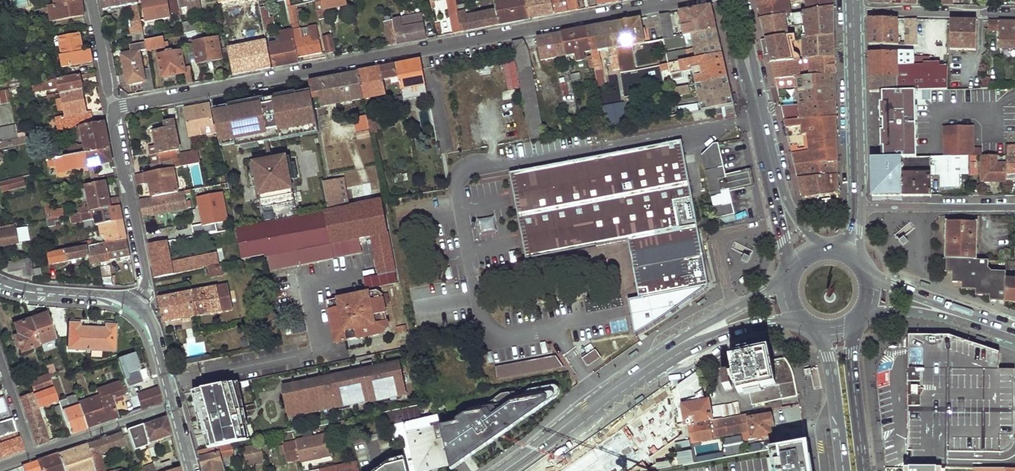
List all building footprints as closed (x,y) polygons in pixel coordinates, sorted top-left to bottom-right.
[(85,14),(83,0),(57,5),(51,6),(54,21),(85,14)] [(105,11),(139,4),(138,0),(103,0),(105,11)] [(172,18),(182,16),(181,10),(179,11),(177,0),(145,0),(148,18),(170,14),(172,18)] [(258,29),(260,38),(266,38),(262,19),(260,7),(259,0),(246,2),(247,8),(223,13),(229,46),(244,44),(242,33),(258,29)] [(321,20),(327,19),(324,10),(346,5),(345,0),(317,0),(321,20)] [(454,32),(462,30),(458,12),(457,8),(456,0),(448,0),(454,32)] [(498,23),(514,20),(520,19),(516,0),(493,0),(494,4),(498,23)] [(531,17),(527,0),(516,0),(520,19),(531,17)] [(531,17),(540,16),(558,12),(567,10),(565,0),(527,0),(531,17)] [(569,10),(577,9),(575,0),(567,0),(569,10)] [(758,6),(760,12),(762,19),(782,16),(787,15),(790,14),(787,4),(803,0),(782,0),(758,6)] [(808,11),(834,7),(834,0),(805,0),(808,11)] [(480,27),(498,23),(494,4),(458,12),(462,30),(480,27)] [(714,19),(711,5),(705,6),(685,10),(679,11),(684,38),(717,31),(714,19)] [(266,6),(260,7),(262,19),(268,18),(266,6)] [(302,28),(301,29),(297,6),(289,7),(294,30),(299,57),(322,53),(317,26),(309,27),(311,37),(304,38),(302,28)] [(835,21),(834,7),(808,11),(790,14),(787,15),(789,22),(791,23),(791,26),(795,26),(795,27),(802,26),(803,39),(835,36),(835,21)] [(660,15),(664,42),(674,40),(668,14),(660,15)] [(789,22),(787,15),(782,16),(783,27),(787,27),(791,26),(791,23),(789,22)] [(134,36),(130,36),(132,47),(146,44),(145,41),(141,16),(132,17),(134,36)] [(422,16),(384,23),(388,44),(413,40),(426,37),(422,16)] [(788,36),(787,27),(783,27),(782,16),(762,19),(766,39),(788,36)] [(899,45),(898,19),(869,18),(869,31),(870,44),(899,45)] [(187,30),(196,28),(194,19),(185,21),(187,30)] [(623,46),(630,44),(632,48),(645,46),(641,19),(611,24),(616,51),(623,50),(623,46)] [(917,24),(918,19),(906,19),(906,27),(911,27),(911,35),(906,35),(906,45),(917,45),(917,28),(917,24)] [(976,50),(977,20),(966,20),(951,20),(951,49),(976,50)] [(1005,21),(989,20),(989,31),(999,31),(999,48),(1014,49),(1014,21),(1005,21)] [(608,51),(611,68),(618,66),(616,51),(611,24),(599,27),(587,29),(592,53),(593,58),(595,70),(598,70),(598,67),(600,66),(598,53),(608,51)] [(309,27),(302,28),(304,38),(311,37),(309,27)] [(925,45),(926,28),(917,28),(917,45),(925,45)] [(585,64),(584,55),(592,53),(587,29),(575,31),(562,34),(567,56),(567,59),(575,58),(576,65),(585,64)] [(289,42),(270,46),(274,66),(285,64),(300,61),(299,57),(294,30),(287,31),(289,42)] [(219,37),(195,41),(192,31),(185,32),(188,47),(195,45),(198,63),(222,59),(219,37)] [(722,56),(717,31),(684,38),(674,40),(664,42),(666,52),(687,47),(686,40),(695,38),(697,51),(668,56),(670,67),(722,56)] [(82,33),(61,37),(64,55),(86,51),(82,33)] [(562,34),(536,39),(540,61),(567,56),(562,34)] [(332,35),(323,36),(327,51),(335,50),(332,35)] [(789,41),(788,36),(766,39),(769,50),(772,63),(794,60),(789,41)] [(835,46),(835,36),(803,39),(804,57),(804,59),(836,58),(835,46)] [(145,41),(146,44),(147,52),(166,47),(163,37),(145,41)] [(530,143),(544,140),(526,41),(513,43),(530,143)] [(145,80),(141,53),(147,52),(146,44),(132,47),(133,52),(122,54),(128,83),(141,81),(143,91),(154,89),(152,79),(145,80)] [(65,64),(65,67),(94,61),(92,49),(86,51),(64,55),(55,57),(57,65),(65,64)] [(623,50),(616,51),(618,66),(620,78),(635,75),(630,49),(623,50)] [(163,76),(184,73),(186,83),(194,81),(191,65),(185,66),(182,50),(158,55),(163,76)] [(914,58),(914,51),(870,51),(870,71),(871,90),(880,90),(918,89),(946,89),(948,64),(925,64),(924,58),(914,58)] [(671,77),(692,73),(696,87),(728,80),(722,56),(670,67),(669,68),(671,77)] [(836,65),(836,58),(804,59),(799,60),(794,60),(772,63),(773,70),(775,78),(836,75),(836,65)] [(409,63),(397,65),(399,78),(402,93),(426,88),(421,60),(409,63)] [(384,67),(381,68),(383,80),(399,78),(397,65),(384,67)] [(364,71),(358,72),(363,101),(387,96),(383,80),(381,68),(364,71)] [(314,80),(309,81),(311,91),(314,110),(363,101),(358,72),(314,80)] [(36,92),(60,88),(61,92),(83,88),(82,80),(96,77),(95,73),(26,86),(10,89),(11,94),(25,91),(25,93),(36,91),(36,92)] [(8,76),(10,89),(26,86),(22,74),(8,76)] [(836,87),(836,75),(775,78),(778,89),(796,85),(799,104),(837,101),(836,87)] [(990,77),(981,76),(981,88),(990,88),(990,77)] [(734,106),(728,80),(696,87),(701,112),(725,107),(734,106)] [(91,111),(87,112),(83,88),(61,92),(66,117),(58,119),(60,130),(66,129),(83,125),(83,126),(94,124),(91,111)] [(657,103),(690,97),(689,88),(655,95),(657,103)] [(10,89),(0,91),(0,104),(13,102),(11,94),(10,89)] [(918,146),(918,89),(880,90),(880,117),(881,147),(918,146)] [(287,132),(317,126),(314,110),(311,91),(296,94),(297,97),(284,100),(283,96),(276,98),(265,100),(247,103),(248,106),(230,110),(229,107),(214,109),(221,146),(241,142),(249,141),(255,145),(264,143),(264,138),(287,134),(287,132)] [(229,105),(229,107),(230,110),(248,106),(247,103),(265,100),(265,98),(229,105)] [(606,124),(626,123),(625,101),(605,102),(606,124)] [(837,107),(837,101),(799,104),(787,105),(782,106),(783,114),(785,121),(837,117),(837,107)] [(209,105),(186,109),(191,137),(203,135),(202,128),(213,126),(209,105)] [(735,113),(734,106),(725,107),(725,115),(735,113)] [(695,107),(684,109),(685,115),(696,112),(695,107)] [(684,109),(662,113),(664,118),(685,115),(684,109)] [(838,128),(837,117),(785,121),(789,141),(795,165),(838,162),(838,150),(838,128)] [(365,131),(366,137),(370,137),(367,119),(362,120),(363,131),(365,131)] [(69,149),(60,150),(62,158),(87,153),(110,149),(106,122),(94,124),(83,126),(83,125),(66,129),(68,134),(75,133),(76,137),(83,136),(85,145),(78,147),(78,145),(69,146),(69,149)] [(154,134),(157,147),(149,148),(152,166),(151,166),(152,173),(174,170),(187,168),(185,156),(177,158),(176,153),(180,152),(175,123),(165,124),(166,131),(154,134)] [(20,138),(17,126),(0,129),(0,142),(20,138)] [(318,133),(317,126),(287,132),(287,134),(264,138),(264,143),(318,133)] [(973,149),(974,126),(945,127),(944,157),(970,157),(978,157),(982,157),(982,155),(982,149),(973,149)] [(523,261),(625,241),(636,299),(625,301),(632,334),(668,313),(706,286),(678,142),(597,157),(506,174),(523,261)] [(367,143),(337,147),(343,179),(348,208),(380,202),(367,143)] [(1008,145),(1007,164),(1007,173),(1014,174),(1014,175),(1014,145),(1008,145)] [(724,178),(716,146),(713,146),(699,159),(715,221),(733,217),(728,195),(753,190),(749,172),(724,178)] [(918,157),(918,146),(881,147),(881,157),(902,157),(918,157)] [(110,149),(87,153),(90,167),(113,162),(110,149)] [(62,158),(56,159),(58,172),(90,167),(87,153),(62,158)] [(187,168),(199,166),(197,154),(185,156),(187,168)] [(1007,173),(1007,164),(997,163),(997,155),(982,155),(982,157),(982,181),(1006,181),(1006,180),(1007,173)] [(903,196),(902,157),(881,157),(872,157),(873,178),(873,197),(903,196)] [(970,167),(970,157),(944,157),(918,157),(902,157),(903,196),(932,196),(931,172),(968,172),(968,167),(970,167)] [(977,174),(978,157),(970,157),(970,167),(969,174),(977,174)] [(287,158),(254,165),(255,171),(251,172),(254,188),(258,187),(262,210),(265,223),(298,217),(295,203),(291,181),(295,180),(292,165),(288,165),(287,158)] [(838,168),(838,162),(795,165),(797,172),(798,178),(839,176),(838,168)] [(91,171),(92,179),(104,177),(104,169),(91,171)] [(152,173),(136,176),(138,186),(147,185),(149,200),(178,194),(174,170),(152,173)] [(839,180),(839,176),(798,178),(800,185),(801,192),(816,191),(839,188),(839,180)] [(23,178),(0,183),(0,189),(1,192),(25,187),(23,178)] [(323,183),(328,212),(348,208),(343,179),(323,183)] [(91,212),(121,206),(120,197),(109,199),(106,182),(86,186),(91,212)] [(86,186),(80,187),(85,213),(91,212),(86,186)] [(149,200),(140,201),(144,219),(189,211),(185,193),(178,194),(149,200)] [(221,194),(197,199),(202,228),(227,224),(221,194)] [(373,236),(387,234),(380,202),(348,208),(328,212),(235,230),(241,261),(271,254),(273,257),(297,251),(330,245),(364,238),(373,236)] [(44,207),(46,220),(55,219),(53,206),(44,207)] [(87,223),(103,220),(103,225),(124,221),(121,206),(91,212),(74,215),(75,221),(86,219),(87,223)] [(479,218),(479,231),(495,230),(495,217),(479,218)] [(127,238),(124,221),(103,225),(106,243),(127,238)] [(977,260),(977,222),(948,221),(947,258),(977,260)] [(191,224),(176,228),(178,238),(194,234),(191,224)] [(27,241),(25,228),(17,230),(20,243),(27,241)] [(20,243),(17,230),(7,231),(0,232),(0,247),(20,243)] [(396,284),(387,234),(373,236),(376,250),(374,251),(379,276),(363,279),(365,290),(396,284)] [(127,238),(106,243),(103,244),(96,245),(99,263),(130,256),(127,238)] [(364,238),(330,245),(333,259),(361,254),(359,243),(364,242),(364,238)] [(102,239),(78,244),(79,248),(96,245),(103,244),(102,239)] [(173,251),(184,249),(183,240),(172,242),(173,251)] [(149,246),(155,280),(208,269),(205,259),(173,265),(168,243),(149,246)] [(87,258),(89,265),(99,263),(96,245),(79,248),(52,253),(46,255),(48,265),(87,258)] [(297,251),(300,266),(333,259),(330,245),(297,251)] [(300,266),(297,251),(273,257),(267,258),(269,272),(300,266)] [(989,267),(989,261),(977,260),(947,258),(946,272),(954,273),(954,282),(964,283),(963,289),(978,290),(977,295),(991,296),(991,301),(1006,301),(1007,279),(1008,271),(994,270),(989,267)] [(211,279),(222,277),(221,267),(208,269),(211,279)] [(102,277),(103,285),(114,286),(114,277),(102,277)] [(1007,279),(1006,301),(1014,301),(1014,279),(1007,279)] [(204,291),(203,289),(190,292),(195,318),(223,312),(222,305),(228,305),(224,288),(204,291)] [(190,292),(158,299),(163,322),(195,318),(190,292)] [(376,292),(327,301),(336,344),(384,334),(389,328),(381,295),(376,292)] [(31,320),(39,346),(56,340),(48,315),(31,320)] [(15,338),(21,354),(39,347),(39,346),(31,320),(14,326),(18,338),(15,338)] [(97,327),(87,327),(80,327),(80,324),(68,323),(67,349),(113,351),(113,326),(104,326),(104,328),(97,327)] [(173,333),(167,335),(170,345),(177,344),(173,333)] [(912,468),(950,468),(963,469),(975,469),(1005,469),(1014,469),(1014,437),(1014,375),(1014,370),(999,369),(999,353),(951,337),(944,335),(939,334),(935,334),(931,333),(923,334),(913,334),(912,468)] [(181,347),(170,350),(173,361),(184,358),(181,347)] [(767,349),(731,357),(738,393),(744,391),(745,395),(750,394),(752,405),(764,402),(780,399),(798,396),(797,388),(793,373),(790,366),(786,358),(769,361),(767,349)] [(582,360),(588,368),(601,359),(595,351),(582,360)] [(134,389),(144,386),(140,374),(141,373),(135,356),(118,362),(127,389),(133,387),(134,389)] [(497,379),(561,368),(554,357),(495,367),(497,379)] [(289,417),(407,392),(401,363),(293,385),(296,400),(286,402),(289,417)] [(46,368),(49,377),(56,375),(54,365),(46,368)] [(689,378),(680,385),(686,426),(714,420),(712,407),(711,403),(706,403),(699,371),(689,378)] [(729,373),(721,375),(724,389),(732,388),(729,373)] [(81,375),(76,377),(81,391),(86,390),(81,375)] [(53,389),(49,377),(30,384),(34,396),(53,389)] [(204,435),(209,449),(232,445),(251,441),(246,426),(241,427),(239,419),(243,419),(240,407),(239,407),(234,384),(192,392),(195,402),(198,401),(199,406),(198,406),(202,421),(205,420),(208,434),(204,435)] [(96,392),(99,398),(77,405),(86,432),(116,421),(110,400),(120,396),(116,385),(96,392)] [(450,422),(440,425),(449,464),(451,470),(556,397),(559,395),(559,393),(559,391),(559,389),(558,387),(557,386),(555,385),(529,390),(522,395),(520,391),(501,395),(485,406),(483,404),(477,403),(450,422)] [(673,398),(671,387),(662,389),(664,400),(669,399),(673,398)] [(44,405),(45,407),(58,403),(57,402),(53,389),(34,396),(21,401),(37,448),(49,444),(37,408),(44,405)] [(138,401),(126,406),(129,417),(163,405),(159,389),(136,396),(138,401)] [(9,413),(3,396),(0,397),(0,411),(2,416),(9,413)] [(69,436),(86,432),(77,405),(75,396),(57,402),(58,403),(59,407),(67,431),(69,436)] [(664,400),(646,404),(649,418),(646,419),(647,422),(673,416),(669,399),(664,400)] [(781,408),(780,399),(764,402),(766,410),(781,408)] [(742,415),(739,401),(712,407),(714,420),(742,415)] [(383,413),(387,428),(404,424),(414,470),(422,470),(449,464),(440,425),(437,412),(421,415),(418,406),(383,413)] [(54,409),(61,433),(67,431),(59,407),(54,409)] [(772,417),(769,415),(750,418),(753,439),(772,435),(771,428),(772,427),(773,424),(772,417)] [(171,435),(166,418),(142,426),(147,445),(153,443),(156,442),(163,439),(171,435)] [(3,436),(0,437),(0,460),(23,452),(12,421),(0,425),(0,427),(3,436)] [(142,426),(127,431),(133,451),(147,446),(147,445),(142,426)] [(681,439),(679,427),(659,431),(651,433),(653,444),(681,439)] [(101,454),(125,446),(122,433),(87,445),(92,464),(93,469),(94,470),(105,470),(102,460),(101,454)] [(327,436),(283,446),(286,464),(299,462),(300,464),(333,456),(327,436)] [(93,469),(92,464),(87,445),(59,455),(65,470),(87,470),(93,469)] [(203,470),(223,470),(223,468),(221,461),(228,459),(234,457),(232,445),(209,449),(198,452),(203,470)] [(699,446),(699,459),(721,458),(721,446),(699,446)] [(259,447),(242,450),(244,463),(262,460),(259,447)] [(623,452),(586,459),(569,470),(626,470),(623,452)] [(59,455),(24,467),(25,470),(65,470),(59,455)] [(228,459),(221,461),(223,468),(230,466),(228,459)] [(356,461),(321,469),(321,470),(359,470),(356,461)] [(375,466),(376,469),(368,470),(398,470),(396,461),(375,466)] [(168,462),(159,466),(154,467),(155,470),(171,470),(168,462)]
